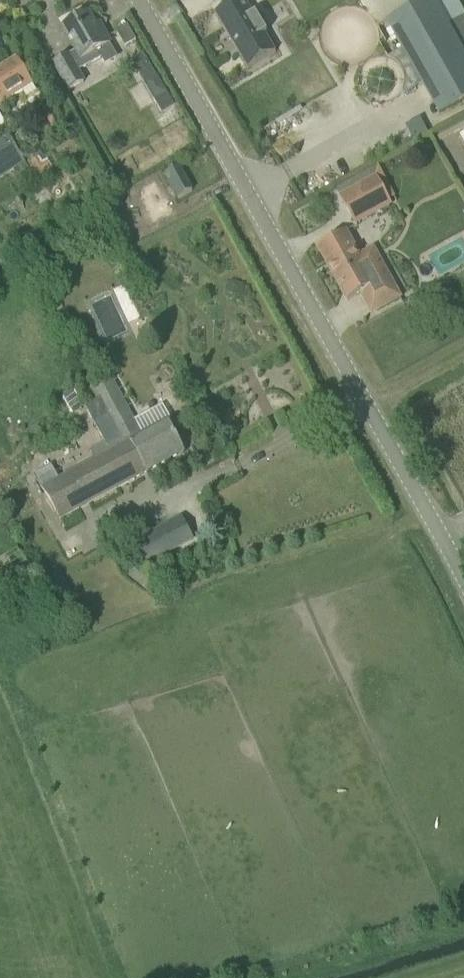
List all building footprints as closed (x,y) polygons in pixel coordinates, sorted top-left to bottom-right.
[(215,15),(229,38),(234,47),(248,69),(276,53),(265,35),(267,34),(255,15),(254,16),(244,0),(240,0),(215,15)] [(433,0),(429,0),(388,24),(441,115),(463,102),(463,54),(433,0)] [(110,44),(102,29),(95,27),(88,14),(63,28),(76,52),(69,56),(68,56),(53,64),(69,91),(84,83),(77,72),(101,59),(97,52),(110,44)] [(131,25),(118,31),(126,47),(139,40),(131,25)] [(0,69),(0,102),(31,83),(28,77),(17,59),(0,69)] [(157,102),(170,93),(157,74),(144,82),(157,102)] [(59,119),(53,108),(45,113),(51,123),(59,119)] [(427,134),(421,121),(407,129),(413,141),(427,134)] [(26,164),(8,135),(0,140),(0,180),(26,164)] [(37,158),(30,162),(39,177),(53,169),(48,161),(41,165),(37,158)] [(378,167),(336,190),(355,224),(390,205),(388,201),(395,197),(378,167)] [(166,176),(178,199),(192,191),(179,168),(166,176)] [(317,247),(347,301),(368,289),(379,309),(402,297),(374,247),(359,256),(345,232),(317,247)] [(430,252),(437,271),(463,261),(463,240),(430,252)] [(53,467),(37,476),(61,520),(142,477),(142,478),(184,452),(166,423),(144,435),(135,419),(114,381),(112,377),(107,379),(103,370),(90,376),(95,385),(90,388),(96,401),(86,407),(108,446),(93,455),(98,463),(62,483),(53,467)] [(182,519),(137,543),(148,564),(193,540),(182,519)] [(70,593),(57,570),(49,574),(62,598),(70,593)]
